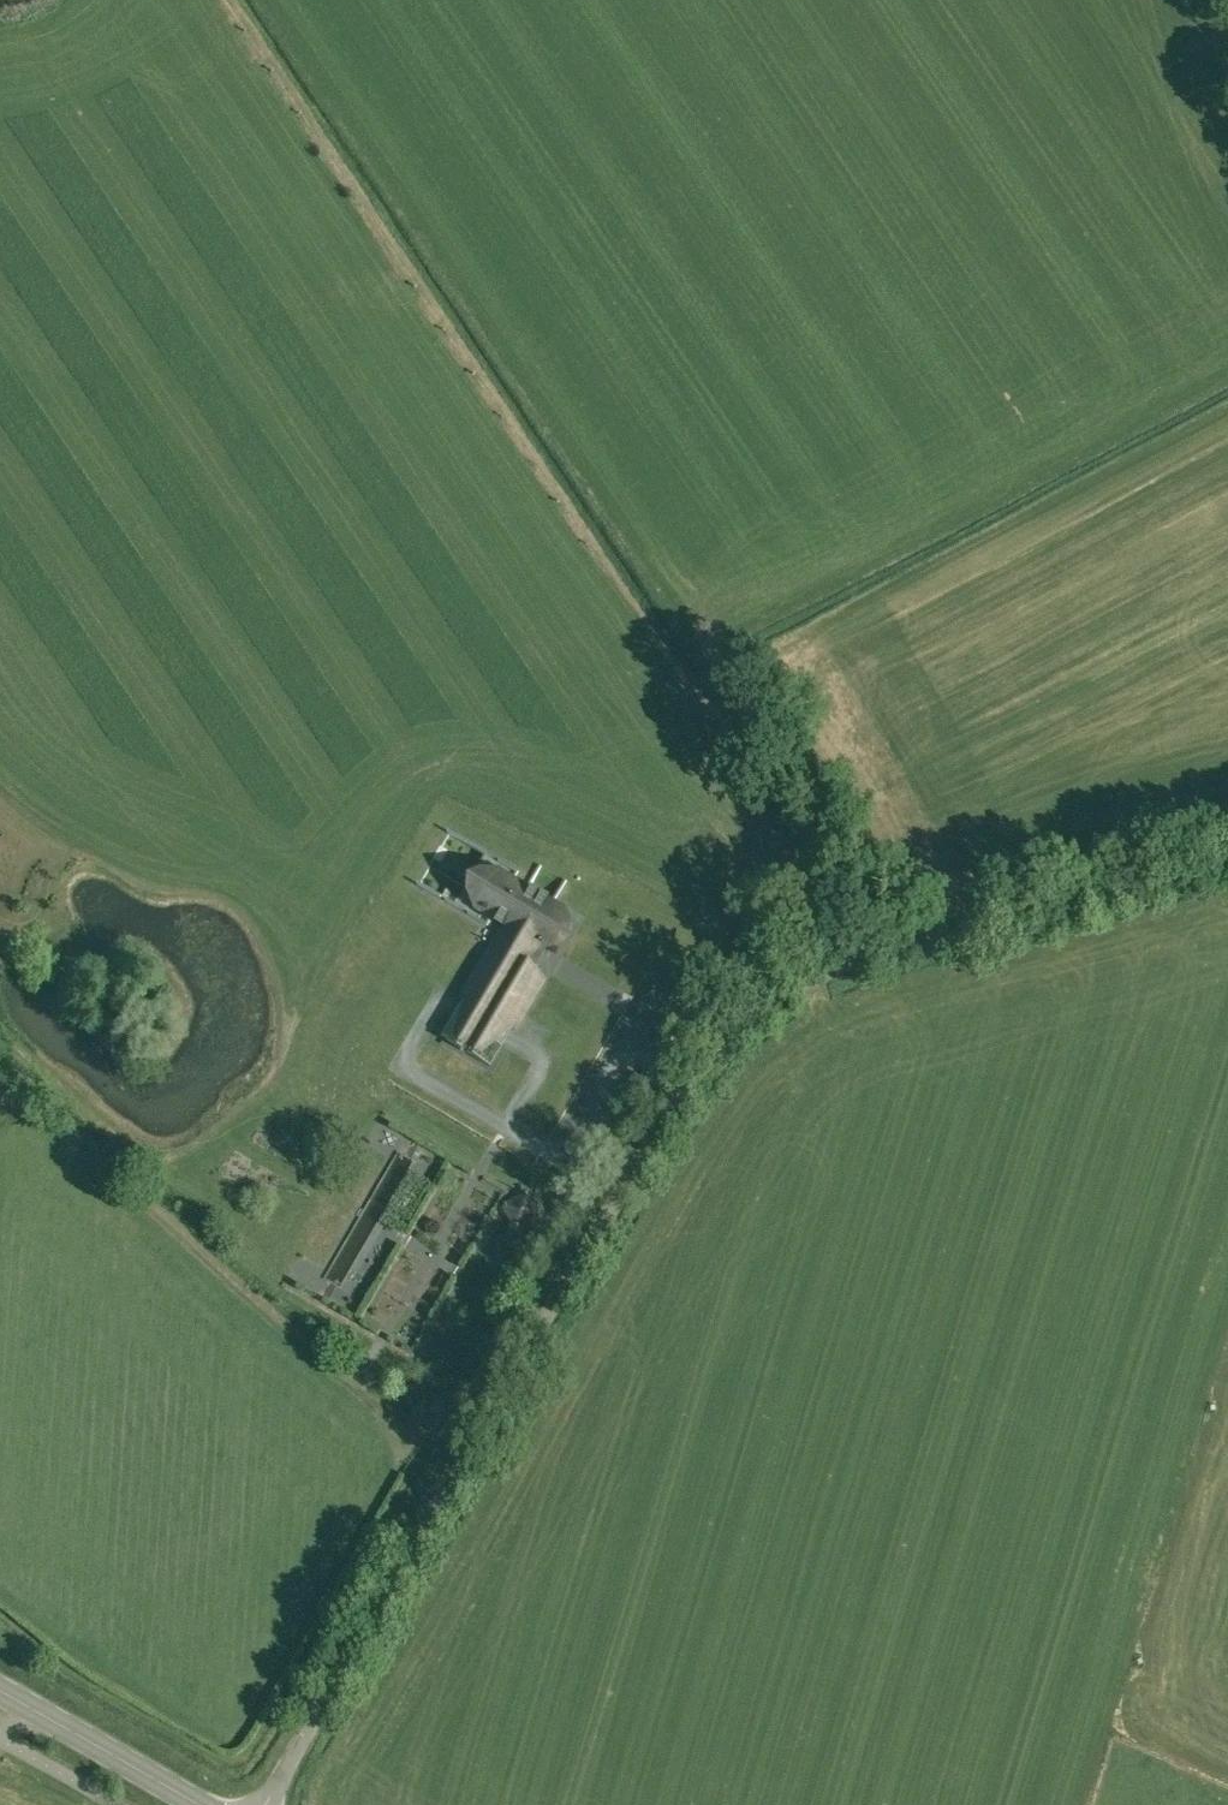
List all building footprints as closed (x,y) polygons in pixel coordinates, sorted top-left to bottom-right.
[(458,997),(513,1030),(543,978),(519,964),(539,944),(543,946),(564,911),(498,871),(477,908),(504,923),(465,985),(458,997)] [(440,1037),(491,1067),(504,1046),(453,1016),(440,1037)] [(408,1152),(406,1131),(392,1133),(394,1154),(408,1152)] [(528,1192),(503,1206),(516,1230),(541,1217),(528,1192)]
